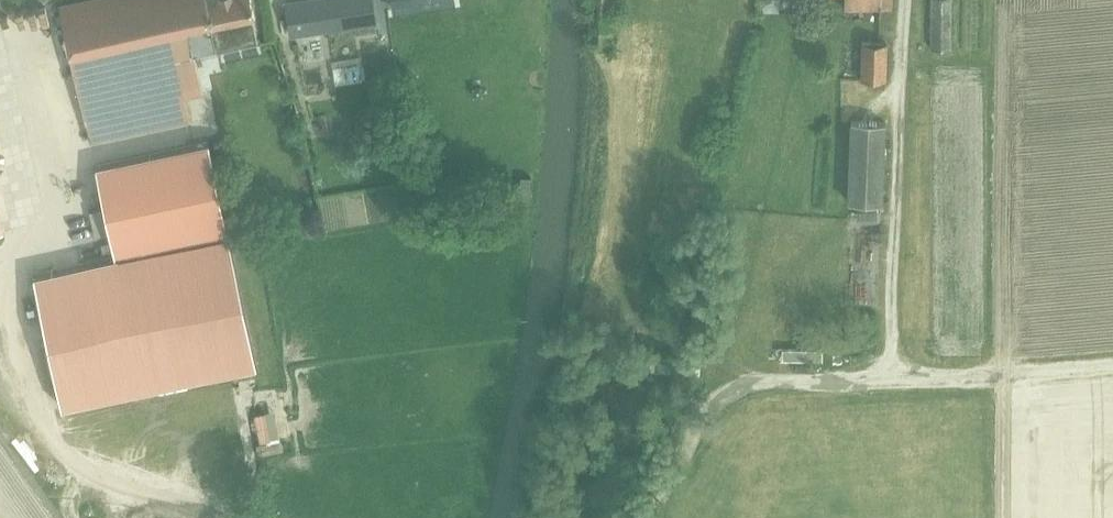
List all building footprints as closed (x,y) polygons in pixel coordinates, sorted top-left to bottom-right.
[(182,87),(201,83),(194,51),(257,37),(254,24),(256,23),(251,0),(117,0),(61,12),(70,55),(90,140),(189,120),(182,87)] [(285,0),(290,36),(362,25),(358,0),(288,0),(285,0)] [(892,0),(844,0),(844,8),(892,9),(892,0)] [(951,0),(931,0),(931,47),(951,48),(951,0)] [(885,80),(886,43),(861,42),(861,80),(885,80)] [(882,202),(885,122),(851,121),(848,200),(882,202)] [(207,140),(95,165),(114,252),(227,229),(207,140)] [(739,172),(726,179),(732,189),(744,182),(739,172)] [(226,232),(33,274),(61,406),(255,364),(226,232)]
